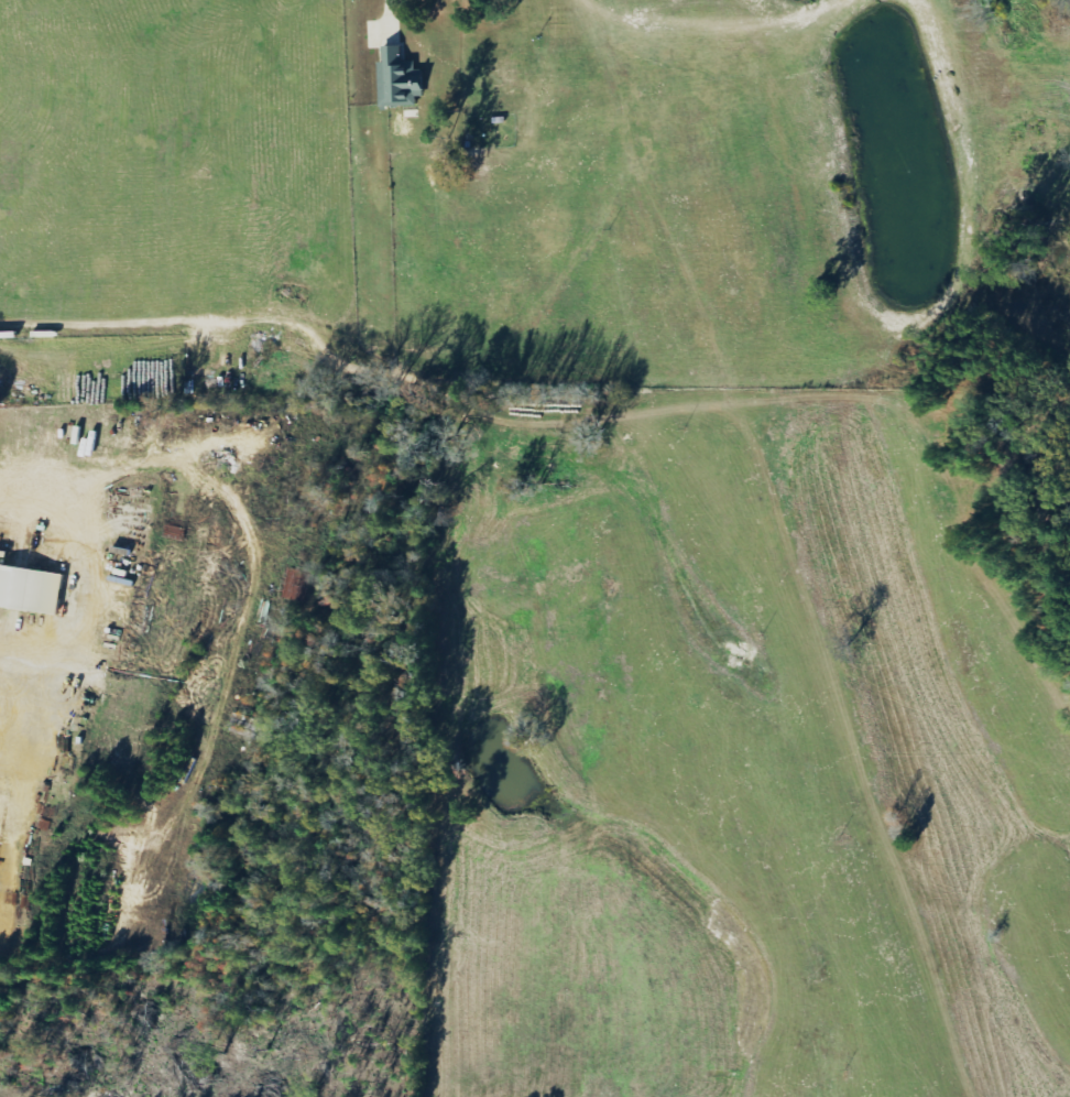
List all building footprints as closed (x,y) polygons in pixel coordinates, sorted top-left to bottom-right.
[(379,106),(417,105),(417,96),(425,96),(424,70),(416,70),(416,61),(402,61),(402,46),(382,46),(383,61),(378,61),(379,106)] [(0,563),(0,605),(58,613),(64,572),(0,563)]
